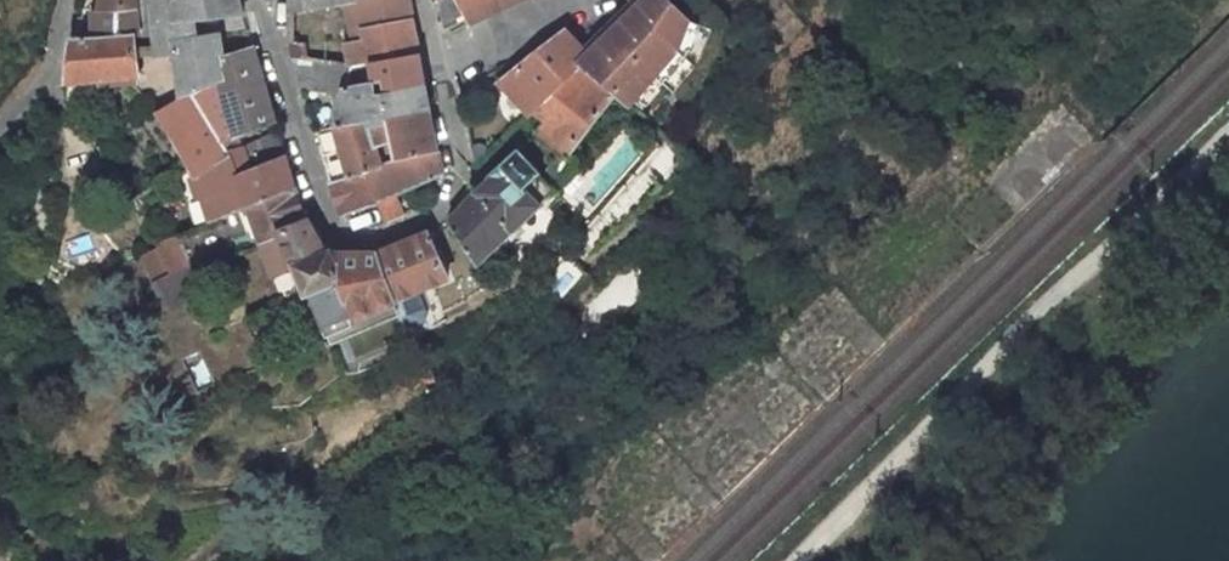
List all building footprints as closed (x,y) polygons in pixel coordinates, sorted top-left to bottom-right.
[(102,12),(137,9),(136,0),(103,0),(102,12)] [(244,13),(243,6),(241,0),(152,0),(156,50),(157,57),(176,56),(174,42),(202,37),(199,20),(244,13)] [(312,7),(311,0),(292,0),(290,11),(312,7)] [(352,66),(417,53),(412,30),(407,0),(357,0),(359,7),(364,38),(345,43),(352,66)] [(346,1),(347,10),(359,7),(357,0),(353,0),(346,1)] [(449,25),(463,18),(468,27),(520,0),(436,0),(449,25)] [(589,57),(582,49),(566,31),(500,83),(531,114),(536,110),(551,124),(542,135),(568,156),(619,91),(630,101),(631,101),(636,99),(679,49),(689,22),(690,20),(667,0),(646,0),(639,7),(589,57)] [(632,0),(582,49),(589,57),(639,7),(632,0)] [(98,13),(96,38),(95,39),(132,35),(135,35),(133,17),(137,16),(137,9),(102,12),(98,13)] [(223,78),(221,56),(218,34),(202,37),(174,42),(176,56),(181,97),(189,94),(223,78)] [(133,76),(137,75),(136,63),(134,51),(132,35),(95,39),(96,38),(74,40),(67,84),(133,76)] [(238,136),(265,124),(258,104),(268,100),(253,47),(221,56),(223,78),(228,112),(238,136)] [(424,89),(417,53),(352,66),(345,89),(376,83),(380,97),(424,89)] [(294,58),(303,88),(339,91),(348,66),(294,58)] [(223,78),(189,94),(209,128),(220,145),(238,136),(228,112),(223,78)] [(376,83),(345,89),(334,128),(371,122),(374,129),(387,126),(386,121),(429,114),(424,89),(380,97),(376,83)] [(181,97),(155,111),(175,137),(209,128),(189,94),(181,97)] [(437,150),(429,114),(386,121),(387,126),(392,146),(396,161),(437,150)] [(334,128),(349,176),(369,170),(382,166),(378,151),(392,146),(387,126),(374,129),(371,122),(334,128)] [(209,128),(175,137),(189,168),(195,179),(205,173),(229,158),(228,153),(226,154),(220,145),(209,128)] [(285,158),(277,132),(242,148),(228,153),(229,158),(237,178),(285,158)] [(220,145),(226,154),(228,153),(242,148),(238,136),(220,145)] [(388,223),(404,216),(395,194),(442,175),(437,150),(396,161),(382,166),(369,170),(380,201),(388,223)] [(542,205),(556,191),(554,190),(540,175),(541,174),(520,151),(476,193),(477,194),(466,203),(468,204),(450,222),(451,225),(477,266),(513,233),(515,235),(544,207),(542,205)] [(229,158),(205,173),(210,189),(215,191),(238,182),(237,178),(229,158)] [(238,182),(247,208),(248,207),(294,188),(285,158),(237,178),(238,182)] [(340,214),(348,213),(380,201),(369,170),(349,176),(330,182),(338,210),(340,214)] [(294,188),(248,207),(260,240),(277,234),(306,221),(303,213),(298,198),(294,188)] [(294,268),(306,293),(332,281),(340,278),(329,254),(326,254),(308,220),(306,221),(277,234),(291,269),(294,268)] [(277,234),(260,240),(270,268),(279,274),(291,269),(277,234)] [(448,278),(427,234),(377,255),(396,299),(448,278)] [(191,268),(180,237),(160,246),(172,273),(172,274),(191,268)] [(340,278),(332,281),(350,317),(372,308),(396,299),(377,255),(329,254),(340,278)] [(196,280),(191,268),(172,274),(172,273),(153,283),(168,313),(202,295),(196,280)] [(372,308),(376,319),(383,322),(403,315),(396,299),(372,308)] [(376,319),(351,331),(355,339),(363,357),(412,337),(403,315),(383,322),(376,319)]
